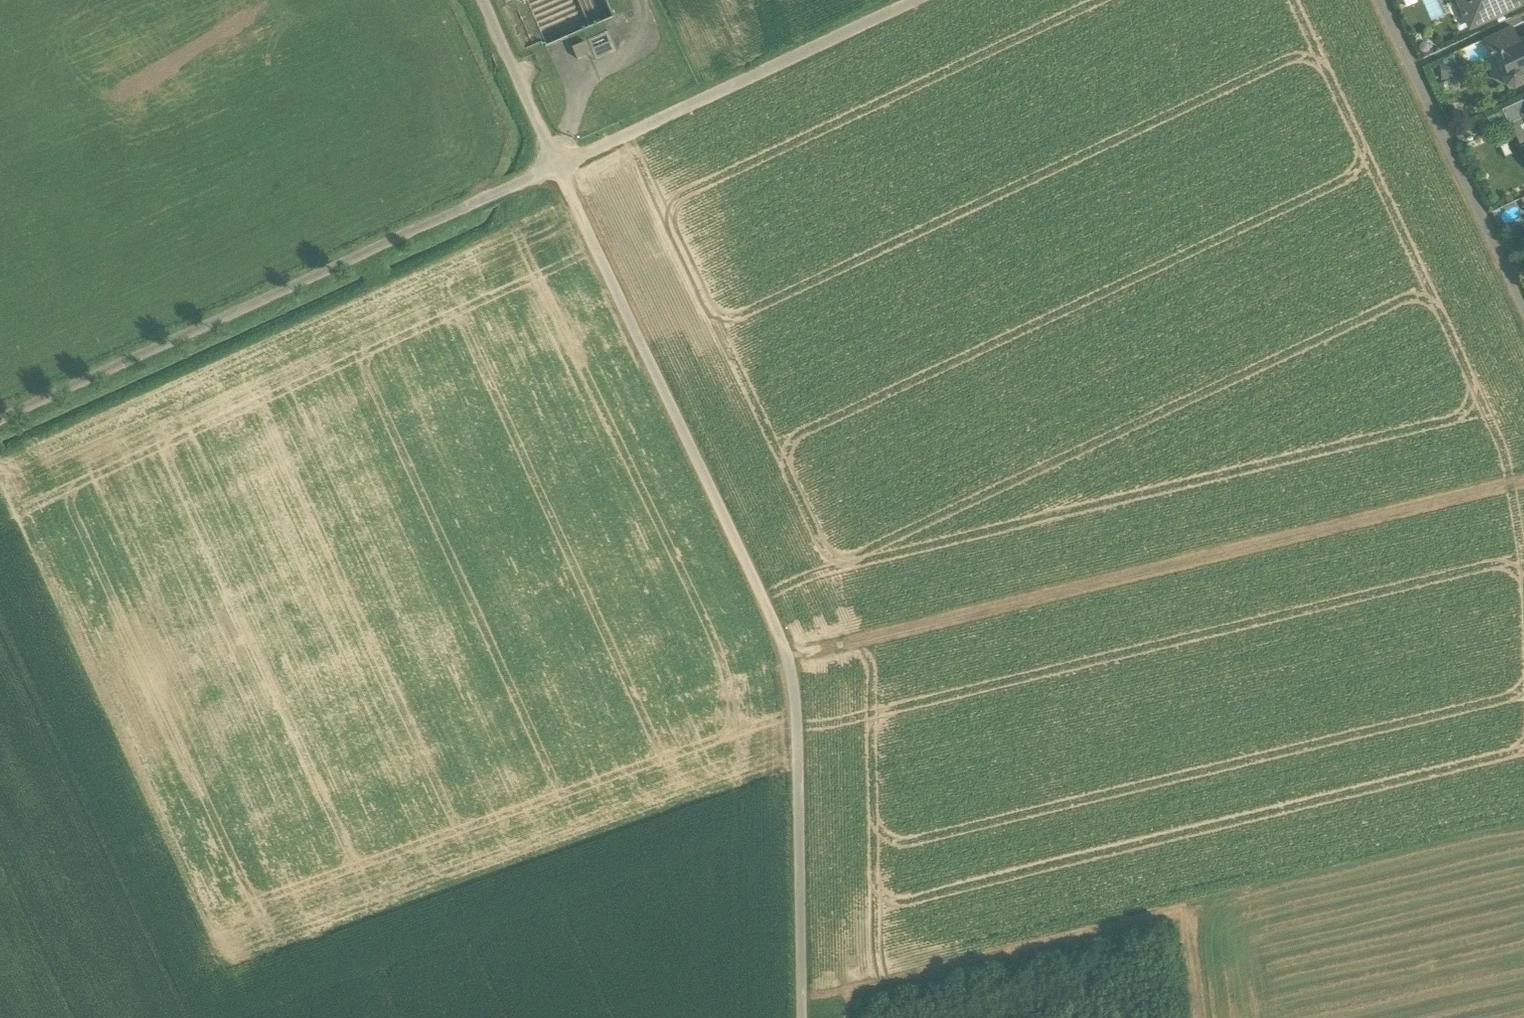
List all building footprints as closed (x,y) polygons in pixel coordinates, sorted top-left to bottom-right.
[(1461,6),(1472,28),(1523,4),(1523,3),(1522,0),(1463,0),(1461,6)] [(1512,27),(1483,41),(1491,58),(1494,57),(1498,55),(1498,54),(1520,44),(1512,27)] [(1498,54),(1498,55),(1494,57),(1507,86),(1515,89),(1521,86),(1523,79),(1523,42),(1520,44),(1498,54)] [(1502,111),(1509,126),(1523,119),(1523,101),(1502,111)]
